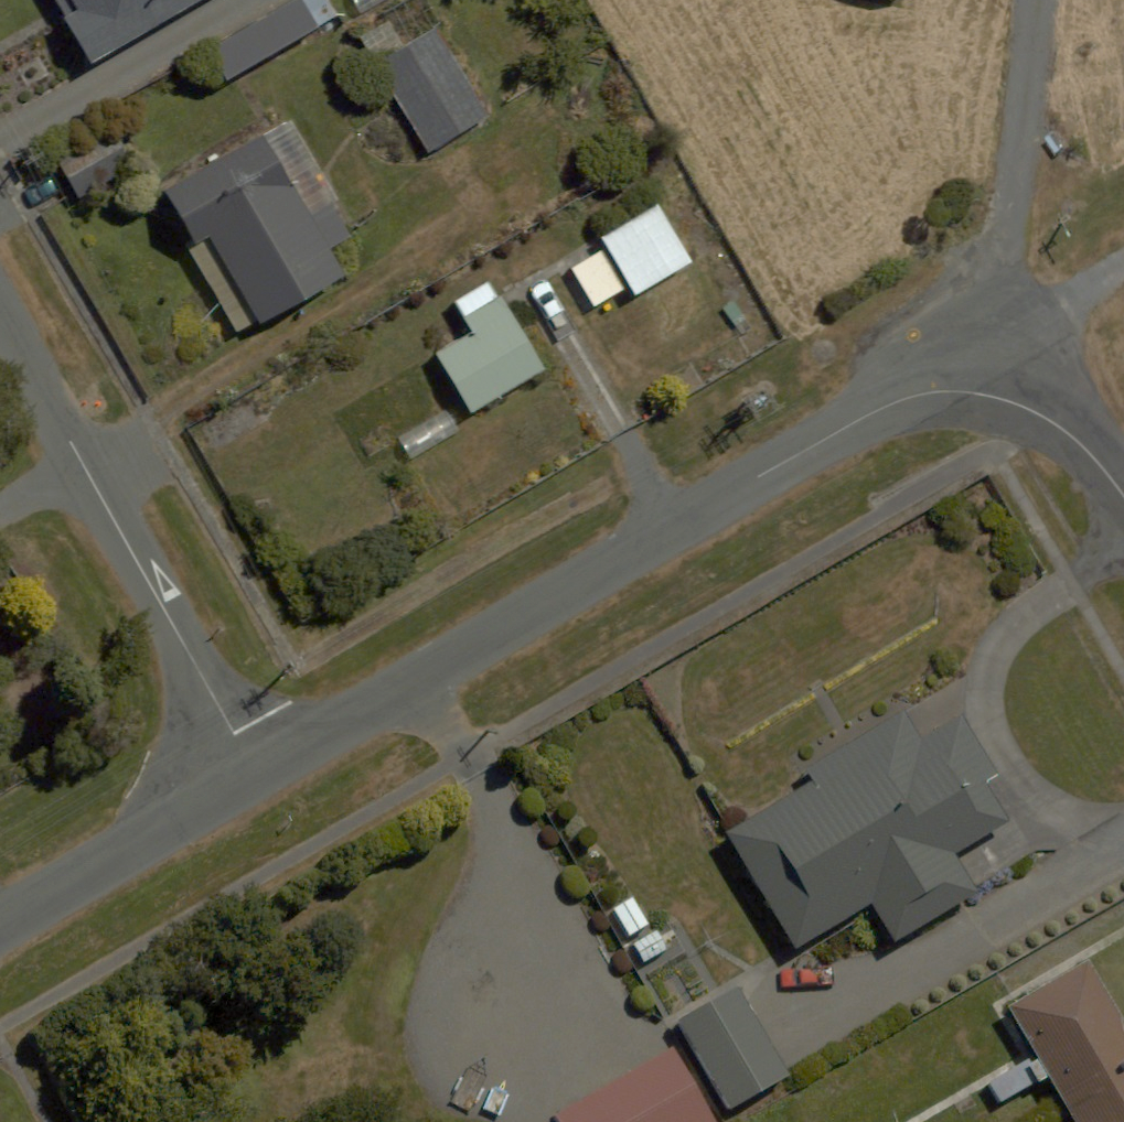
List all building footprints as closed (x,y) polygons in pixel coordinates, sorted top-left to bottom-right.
[(62,10),(91,58),(190,0),(56,0),(62,10)] [(206,48),(226,82),(338,16),(328,0),(287,0),(206,48)] [(440,24),(402,48),(385,21),(353,41),(370,68),(428,159),(497,115),(440,24)] [(166,189),(195,238),(185,244),(236,327),(246,321),(254,334),(342,280),(326,253),(359,233),(334,192),(287,115),(254,135),(166,189)] [(112,128),(58,158),(80,199),(135,169),(112,128)] [(566,270),(587,308),(628,285),(634,295),(691,262),(656,201),(599,235),(606,247),(566,270)] [(466,336),(430,356),(464,416),(542,372),(491,281),(449,305),(466,336)] [(796,773),(808,792),(712,854),(778,956),(866,900),(896,946),(973,896),(954,867),(1003,835),(926,716),(901,733),(888,713),(796,773)] [(1007,1003),(1071,1121),(1123,1121),(1123,1024),(1089,959),(1007,1003)] [(740,999),(679,1035),(725,1114),(786,1077),(740,999)] [(546,1114),(550,1121),(714,1121),(669,1043),(546,1114)] [(1014,1063),(966,1096),(983,1121),(1031,1088),(1014,1063)]
